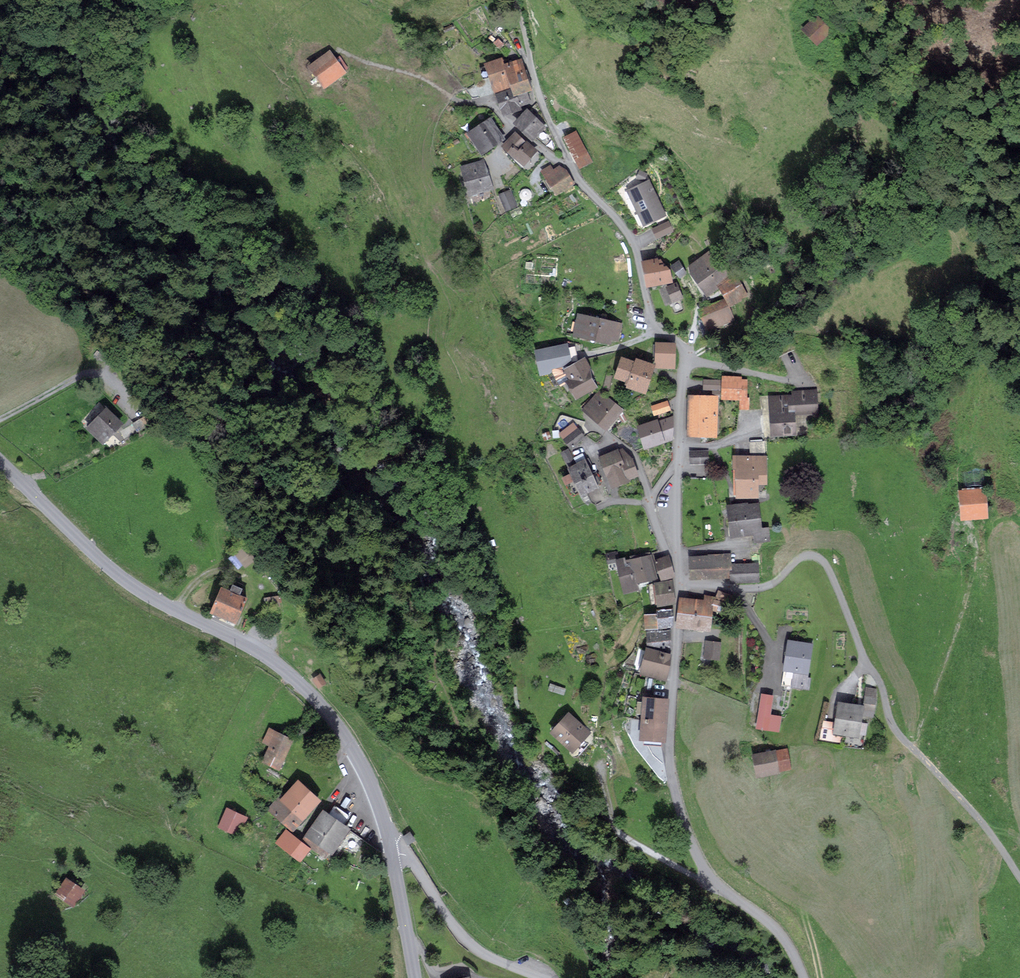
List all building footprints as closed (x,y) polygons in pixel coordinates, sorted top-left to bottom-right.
[(817,14),(803,27),(819,45),(833,31),(817,14)] [(347,73),(345,71),(349,68),(339,56),(336,58),(330,50),(307,66),(324,89),(347,73)] [(502,58),(485,63),(495,93),(512,88),(504,64),(502,58)] [(532,90),(522,58),(504,64),(512,88),(514,96),(528,92),(532,90)] [(514,96),(512,88),(495,93),(502,117),(522,110),(521,106),(531,103),(528,92),(514,96)] [(546,127),(527,109),(515,121),(515,126),(532,142),(546,127)] [(505,139),(490,117),(466,133),(481,155),(505,139)] [(515,131),(501,146),(523,167),(538,151),(527,140),(526,141),(515,131)] [(583,143),(576,131),(563,137),(570,150),(583,143)] [(583,143),(570,150),(579,169),(593,162),(583,143)] [(484,159),(459,166),(468,196),(493,189),(484,159)] [(575,184),(566,169),(559,165),(553,169),(551,165),(541,171),(556,195),(575,184)] [(640,169),(636,178),(644,182),(648,173),(640,169)] [(650,179),(626,191),(644,227),(667,215),(650,179)] [(510,189),(498,194),(505,212),(518,207),(510,189)] [(519,207),(510,211),(513,217),(522,213),(519,207)] [(674,231),(669,220),(652,229),(657,239),(674,231)] [(717,285),(730,274),(711,249),(688,265),(690,274),(707,297),(719,288),(717,285)] [(673,283),(670,269),(661,259),(658,259),(658,258),(641,261),(646,288),(673,283)] [(687,273),(679,260),(670,266),(680,278),(687,273)] [(749,295),(736,274),(718,286),(725,298),(729,307),(730,307),(742,300),(741,299),(749,295)] [(677,282),(665,286),(672,303),(684,298),(677,282)] [(725,298),(697,309),(706,332),(735,320),(730,307),(729,307),(725,298)] [(612,340),(619,341),(623,323),(578,313),(573,337),(611,345),(612,340)] [(567,342),(534,350),(540,376),(553,373),(552,369),(572,365),(567,342)] [(676,342),(655,342),(654,364),(656,364),(655,368),(675,369),(676,342)] [(635,361),(621,356),(614,378),(626,382),(625,385),(627,385),(626,387),(646,394),(655,368),(656,364),(654,364),(636,357),(635,361)] [(552,369),(553,373),(560,386),(566,384),(576,400),(598,387),(592,378),(591,367),(585,357),(572,365),(552,369)] [(742,376),(722,376),(721,400),(740,400),(739,409),(749,410),(750,397),(747,397),(748,379),(742,379),(742,376)] [(720,399),(721,380),(704,379),(704,390),(712,390),(712,395),(718,395),(718,398),(720,399)] [(624,409),(599,389),(582,410),(606,430),(619,415),(622,422),(627,420),(622,411),(624,409)] [(792,394),(768,396),(771,436),(797,435),(795,416),(819,414),(817,389),(792,391),(792,394)] [(712,395),(688,394),(687,437),(717,438),(718,398),(718,395),(712,395)] [(668,400),(651,406),(654,416),(671,410),(668,400)] [(122,423),(107,408),(87,428),(102,443),(122,423)] [(636,425),(644,450),(673,440),(674,415),(658,420),(658,418),(636,425)] [(578,428),(573,422),(559,433),(570,449),(586,437),(578,428)] [(767,485),(767,455),(766,455),(764,441),(749,442),(750,455),(733,455),(733,468),(735,468),(736,498),(759,498),(759,485),(767,485)] [(585,459),(576,464),(568,448),(560,452),(581,496),(599,487),(585,459)] [(617,449),(598,457),(612,489),(630,481),(629,479),(639,476),(632,458),(623,448),(618,450),(617,449)] [(987,488),(959,490),(961,520),(989,518),(987,488)] [(748,502),(727,505),(731,538),(753,535),(754,544),(771,542),(769,527),(762,527),(759,502),(748,504),(748,502)] [(234,554),(245,568),(256,559),(245,545),(234,554)] [(637,583),(631,558),(626,559),(625,557),(620,558),(618,551),(605,554),(608,564),(616,562),(623,594),(639,590),(637,583)] [(658,579),(651,551),(631,556),(631,558),(637,583),(658,579)] [(732,563),(731,553),(708,554),(708,555),(689,556),(690,580),(730,578),(729,564),(732,563)] [(669,555),(654,559),(661,581),(676,577),(669,555)] [(732,563),(729,564),(730,578),(730,583),(760,582),(759,562),(732,563)] [(673,580),(654,583),(654,585),(653,585),(655,605),(656,605),(657,607),(676,605),(673,580)] [(248,597),(240,594),(243,588),(233,584),(230,590),(221,586),(209,612),(236,624),(248,597)] [(704,599),(680,597),(677,613),(712,617),(713,611),(723,613),(725,602),(730,603),(733,595),(718,590),(716,597),(704,594),(704,599)] [(279,595),(264,597),(265,608),(280,606),(279,595)] [(656,613),(644,614),(645,629),(673,628),(674,623),(673,608),(656,609),(656,613)] [(712,617),(677,613),(676,628),(711,632),(712,617)] [(662,629),(646,630),(647,647),(671,653),(672,629),(663,630),(662,629)] [(788,639),(781,686),(809,690),(811,677),(808,677),(813,643),(788,639)] [(722,642),(706,640),(703,659),(720,661),(722,642)] [(647,647),(646,647),(639,674),(667,681),(671,653),(647,647)] [(327,683),(320,673),(312,678),(318,689),(327,683)] [(550,683),(548,690),(565,695),(567,689),(550,683)] [(866,687),(863,705),(838,701),(834,722),(823,720),(819,740),(841,744),(842,735),(859,738),(860,735),(866,736),(868,723),(862,722),(863,716),(873,717),(878,689),(866,687)] [(761,693),(756,729),(779,732),(782,716),(771,714),(774,695),(761,693)] [(642,696),(642,702),(638,701),(637,714),(641,714),(641,719),(668,721),(670,698),(642,696)] [(569,711),(549,732),(573,753),(592,733),(569,711)] [(668,721),(641,719),(639,740),(666,742),(668,721)] [(294,739),(269,727),(262,742),(269,746),(261,762),(279,771),(294,739)] [(752,754),(756,778),(780,774),(780,772),(792,769),(787,748),(752,754)] [(283,797),(280,800),(302,820),(320,800),(298,780),(283,797)] [(269,809),(293,830),(302,820),(280,800),(283,797),(281,795),(269,809)] [(329,813),(322,809),(301,840),(312,848),(311,849),(327,859),(330,854),(332,855),(351,828),(345,824),(350,815),(335,805),(329,813)] [(248,817),(226,807),(217,827),(239,837),(248,817)] [(301,840),(286,829),(275,843),(301,863),(311,849),(312,848),(301,840)] [(410,831),(402,836),(408,845),(416,840),(410,831)] [(85,892),(71,879),(58,893),(72,906),(85,892)]
